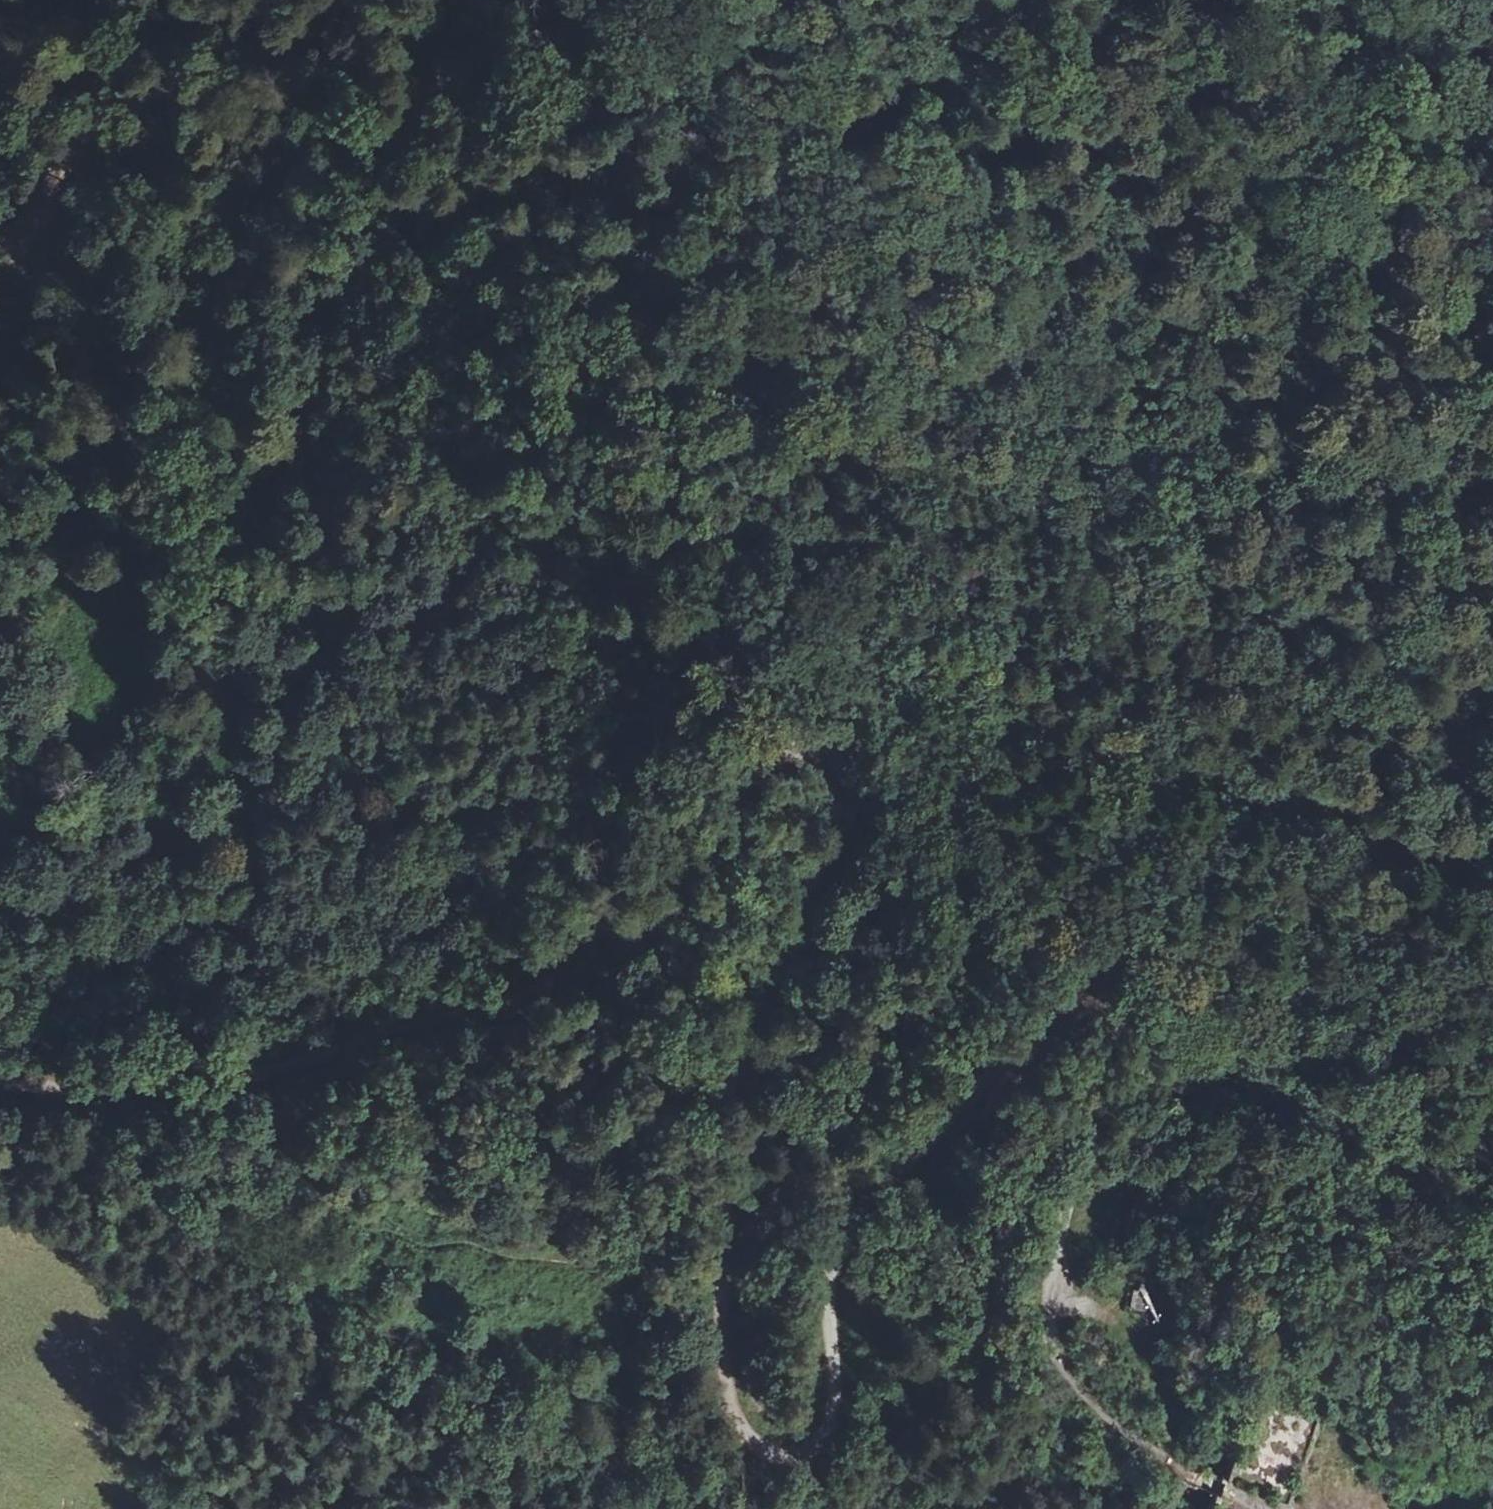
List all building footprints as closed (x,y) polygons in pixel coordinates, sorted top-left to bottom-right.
[(1131,1290),(1130,1309),(1149,1310),(1150,1291),(1131,1290)]
